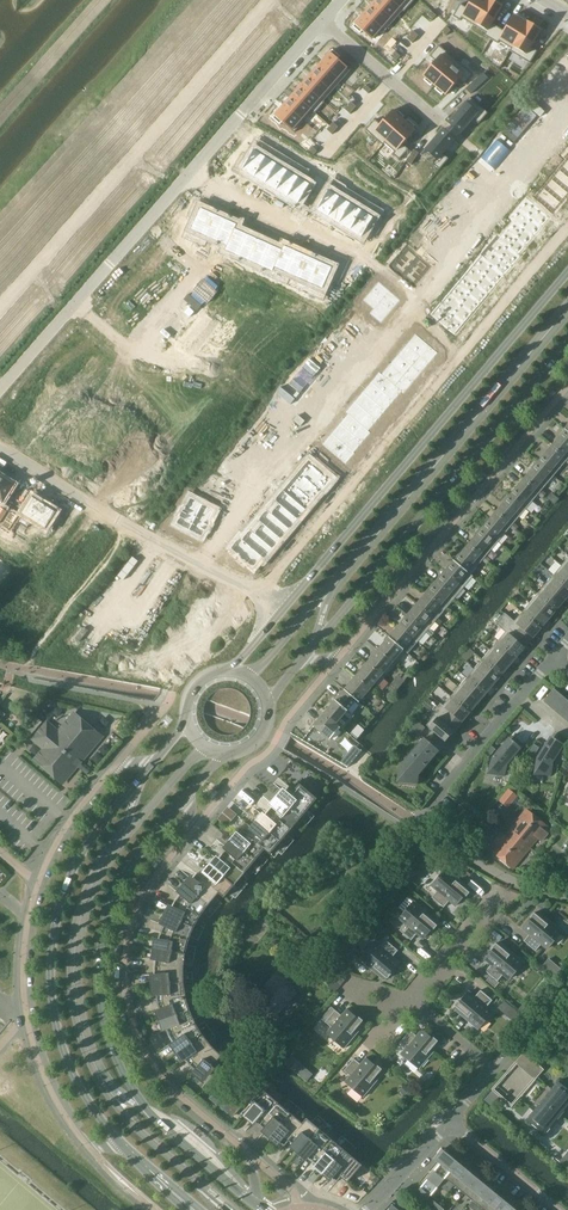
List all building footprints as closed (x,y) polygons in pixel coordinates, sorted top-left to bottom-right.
[(374,3),(394,21),(403,11),(403,10),(392,0),(376,0),(374,3)] [(403,10),(403,11),(404,12),(414,0),(392,0),(403,10)] [(441,8),(450,13),(458,0),(446,0),(441,8)] [(453,16),(460,21),(462,18),(474,25),(489,0),(472,0),(467,8),(461,4),(453,16)] [(474,25),(486,33),(484,35),(491,39),(498,27),(492,24),(503,6),(494,0),(489,0),(474,25)] [(374,3),(365,13),(382,28),(382,29),(385,31),(394,21),(374,3)] [(431,11),(428,15),(433,19),(436,16),(431,11)] [(365,13),(353,27),(361,33),(363,31),(372,39),(382,29),(382,28),(365,13)] [(498,27),(491,39),(498,43),(499,41),(511,48),(512,49),(528,23),(527,22),(525,21),(527,19),(519,14),(517,16),(514,14),(504,31),(498,27)] [(511,48),(510,51),(530,63),(537,51),(531,47),(542,30),(528,21),(527,22),(528,23),(512,49),(511,48)] [(447,27),(442,33),(446,36),(451,30),(447,27)] [(413,31),(410,35),(416,39),(419,36),(413,31)] [(410,35),(407,38),(413,43),(416,39),(410,35)] [(436,61),(423,76),(426,78),(424,80),(431,86),(433,84),(435,86),(456,60),(439,46),(430,56),(436,61)] [(333,50),(321,63),(341,81),(351,70),(338,59),(340,56),(333,50)] [(395,51),(392,55),(398,60),(401,56),(395,51)] [(456,60),(435,86),(437,87),(435,89),(442,95),(444,93),(446,95),(459,80),(464,85),(473,74),(456,60)] [(321,63),(312,74),(332,92),(341,81),(321,63)] [(312,74),(303,84),(323,102),(324,101),(332,92),(312,74)] [(475,80),(466,89),(471,94),(480,86),(475,80)] [(303,84),(294,94),(313,111),(313,112),(315,114),(325,102),(324,101),(323,102),(303,84)] [(366,85),(363,89),(368,93),(371,90),(366,85)] [(294,94),(285,104),(304,121),(313,112),(313,111),(294,94)] [(470,97),(448,123),(461,134),(473,119),(479,124),(488,113),(470,97)] [(351,102),(348,106),(353,110),(357,107),(351,102)] [(285,104),(273,118),(280,125),(283,122),(294,133),(304,121),(285,104)] [(348,106),(345,109),(350,114),(353,110),(348,106)] [(375,119),(366,130),(383,145),(385,143),(384,143),(405,120),(403,118),(405,116),(398,110),(396,112),(393,110),(381,124),(375,119)] [(405,120),(384,143),(385,143),(395,152),(393,154),(399,160),(409,149),(403,144),(416,130),(414,128),(415,126),(408,119),(406,121),(405,120)] [(333,122),(330,126),(336,131),(339,127),(333,122)] [(330,126),(327,130),(332,134),(336,131),(330,126)] [(562,128),(557,133),(561,137),(566,131),(562,128)] [(443,129),(425,150),(437,160),(433,164),(440,170),(449,159),(443,154),(456,139),(443,129)] [(557,133),(553,139),(556,142),(561,137),(557,133)] [(312,146),(309,150),(314,155),(317,151),(318,151),(312,146)] [(546,146),(541,152),(545,155),(550,149),(546,146)] [(245,160),(240,168),(242,170),(254,177),(267,157),(254,149),(247,161),(245,160)] [(414,150),(406,161),(411,165),(419,153),(414,150)] [(541,152),(537,157),(540,160),(545,155),(541,152)] [(349,164),(352,160),(347,155),(344,159),(349,164)] [(267,157),(254,177),(265,184),(278,163),(267,157)] [(560,167),(567,174),(567,158),(560,167)] [(278,163),(265,184),(276,191),(289,170),(278,163)] [(530,165),(525,170),(529,173),(534,168),(530,165)] [(552,177),(567,190),(567,174),(560,167),(552,177)] [(365,168),(362,172),(368,176),(371,173),(365,168)] [(289,170),(276,191),(287,197),(300,177),(289,170)] [(525,170),(521,176),(525,179),(529,173),(525,170)] [(371,173),(368,176),(373,181),(376,177),(371,173)] [(300,177),(287,197),(298,204),(299,204),(308,189),(315,194),(323,182),(315,177),(311,184),(300,177)] [(544,186),(563,202),(567,195),(567,190),(552,177),(544,186)] [(323,182),(315,194),(323,199),(317,210),(328,217),(341,196),(329,190),(331,186),(323,182)] [(544,186),(536,196),(554,211),(563,202),(544,186)] [(380,191),(386,195),(389,192),(383,187),(380,191)] [(508,191),(503,196),(507,199),(512,194),(508,191)] [(341,196),(328,217),(339,224),(352,203),(341,196)] [(503,196),(499,202),(502,205),(507,199),(503,196)] [(530,202),(522,212),(541,228),(549,218),(530,202)] [(352,203),(339,224),(350,230),(363,210),(352,203)] [(197,217),(191,230),(204,235),(214,213),(201,208),(199,207),(194,216),(197,217)] [(492,209),(487,215),(491,218),(496,212),(492,209)] [(363,210),(350,230),(362,238),(375,217),(363,210)] [(522,212),(514,221),(533,237),(541,228),(522,212)] [(214,213),(204,235),(216,241),(226,219),(214,213)] [(487,215),(483,220),(486,223),(491,218),(487,215)] [(226,219),(216,241),(227,246),(228,246),(236,228),(236,229),(238,224),(226,219)] [(514,221),(506,231),(525,246),(533,237),(514,221)] [(227,246),(225,250),(237,256),(247,234),(236,229),(236,228),(228,246),(227,246)] [(435,228),(431,232),(437,237),(440,233),(435,228)] [(476,228),(471,233),(475,236),(480,231),(476,228)] [(506,231),(498,240),(519,257),(520,257),(517,255),(525,246),(506,231)] [(440,233),(437,237),(442,241),(446,238),(440,233)] [(471,233),(467,238),(471,242),(475,236),(471,233)] [(247,234),(237,256),(249,261),(259,239),(247,234)] [(259,239),(249,261),(261,266),(271,244),(259,239)] [(500,242),(493,251),(511,267),(519,257),(498,240),(500,242)] [(271,244),(261,266),(273,272),(275,267),(283,250),(282,249),(271,244)] [(283,250),(275,267),(286,272),(296,251),(284,245),(282,249),(283,250)] [(460,246),(456,251),(459,255),(464,249),(460,246)] [(409,248),(393,266),(404,276),(420,257),(409,248)] [(296,251),(286,272),(298,278),(308,256),(296,251)] [(456,251),(451,257),(455,260),(459,255),(456,251)] [(493,251),(485,260),(503,276),(511,267),(493,251)] [(191,256),(197,260),(200,257),(195,252),(191,256)] [(308,256),(298,278),(310,283),(320,261),(308,256)] [(420,257),(404,276),(415,285),(431,266),(420,257)] [(485,260),(477,270),(496,285),(503,276),(485,260)] [(320,261),(310,283),(323,289),(333,267),(320,261)] [(444,264),(440,270),(443,273),(448,268),(444,264)] [(440,270),(435,275),(439,279),(443,273),(440,270)] [(477,270),(469,279),(488,295),(496,285),(477,270)] [(126,285),(123,289),(142,305),(151,295),(131,277),(125,284),(126,285)] [(469,279),(461,288),(480,304),(488,295),(469,279)] [(378,282),(362,301),(373,310),(388,292),(378,282)] [(428,283),(423,289),(427,292),(432,287),(428,283)] [(461,288),(454,298),(472,313),(480,304),(461,288)] [(423,289),(419,294),(422,298),(427,292),(423,289)] [(388,292),(373,310),(384,319),(399,301),(388,292)] [(316,296),(306,307),(314,314),(323,303),(316,296)] [(454,298),(445,307),(464,323),(472,313),(454,298)] [(445,307),(436,318),(454,334),(464,323),(445,307)] [(207,308),(191,326),(201,335),(217,317),(207,308)] [(217,317),(201,335),(211,344),(227,326),(217,317)] [(264,320),(247,332),(253,340),(269,328),(264,320)] [(393,324),(388,329),(392,333),(397,327),(393,324)] [(227,326),(211,344),(221,353),(237,335),(227,326)] [(269,328),(253,340),(258,348),(275,336),(269,328)] [(349,329),(346,333),(352,337),(355,334),(349,329)] [(388,329),(384,335),(388,338),(392,333),(388,329)] [(355,334),(352,337),(357,342),(360,338),(355,334)] [(420,337),(411,348),(429,364),(438,353),(420,337)] [(376,344),(372,349),(375,352),(380,347),(376,344)] [(411,348),(402,358),(421,374),(429,364),(411,348)] [(372,349),(367,354),(371,358),(375,352),(372,349)] [(402,358),(394,368),(413,384),(421,374),(402,358)] [(359,363),(355,369),(359,372),(363,366),(359,363)] [(384,376),(404,394),(413,384),(394,368),(386,377),(384,376)] [(355,369),(350,374),(354,377),(359,372),(355,369)] [(384,376),(375,386),(394,402),(402,392),(404,394),(384,376)] [(343,383),(338,388),(342,391),(346,386),(343,383)] [(150,384),(143,408),(157,412),(163,387),(150,384)] [(375,386),(367,396),(385,411),(394,402),(375,386)] [(338,388),(333,394),(337,397),(342,391),(338,388)] [(367,396),(359,406),(377,421),(385,411),(367,396)] [(326,402),(321,408),(325,411),(330,405),(326,402)] [(23,403),(15,413),(32,429),(41,419),(23,403)] [(359,406),(350,415),(371,433),(371,432),(369,431),(377,421),(359,406)] [(321,408),(316,413),(320,416),(325,411),(321,408)] [(298,415),(293,420),(301,426),(305,421),(298,415)] [(352,418),(344,427),(363,443),(371,433),(350,415),(350,416),(352,418)] [(185,420),(182,440),(191,441),(194,421),(185,420)] [(194,421),(191,441),(201,442),(204,422),(194,421)] [(305,426),(301,432),(304,435),(309,429),(305,426)] [(344,427),(336,437),(355,453),(356,453),(355,452),(363,443),(344,427)] [(566,429),(565,430),(552,446),(567,459),(567,431),(566,429)] [(336,437),(327,448),(346,464),(355,453),(336,437)] [(293,440),(288,446),(292,449),(297,444),(293,440)] [(538,462),(554,476),(566,461),(567,463),(567,459),(552,446),(538,462)] [(99,451),(86,472),(97,478),(110,458),(99,451)] [(110,458),(97,478),(108,485),(121,465),(110,458)] [(277,459),(273,464),(276,467),(281,462),(277,459)] [(524,478),(544,496),(546,494),(542,490),(554,476),(538,462),(524,478)] [(314,463),(304,474),(324,491),(333,480),(314,463)] [(273,464),(268,470),(272,473),(276,467),(273,464)] [(121,465),(108,485),(119,492),(131,472),(121,465)] [(131,472),(119,492),(130,499),(142,478),(131,472)] [(304,474),(296,484),(315,500),(322,490),(323,491),(324,491),(304,474)] [(0,523),(8,511),(1,507),(15,485),(0,475),(0,523)] [(221,476),(218,480),(224,485),(227,481),(221,476)] [(142,478),(130,499),(141,506),(154,485),(142,478)] [(260,478),(256,484),(260,487),(264,482),(260,478)] [(526,508),(538,494),(543,498),(544,496),(524,478),(510,495),(526,508)] [(227,481),(224,485),(229,489),(232,486),(227,481)] [(256,484),(251,489),(255,492),(260,487),(256,484)] [(296,484),(288,494),(306,510),(315,500),(296,484)] [(288,494),(279,504),(298,519),(306,510),(288,494)] [(510,495),(496,511),(517,529),(519,526),(514,522),(526,508),(510,495)] [(23,514),(18,522),(27,528),(33,520),(46,529),(57,511),(33,496),(22,513),(23,514)] [(244,498),(239,503),(243,507),(247,501),(244,498)] [(182,517),(178,525),(191,531),(202,510),(190,503),(187,508),(186,508),(181,517),(182,517)] [(239,503),(234,509),(238,512),(243,507),(239,503)] [(279,504),(271,514),(290,529),(298,519),(279,504)] [(202,510),(191,531),(204,538),(208,530),(209,531),(213,522),(212,522),(215,516),(202,510)] [(11,511),(2,526),(10,531),(19,517),(11,511)] [(515,531),(517,529),(496,511),(482,528),(498,541),(510,527),(515,531)] [(271,514),(263,523),(281,539),(290,529),(271,514)] [(263,523),(254,533),(273,549),(281,539),(263,523)] [(482,528),(469,544),(489,561),(491,559),(486,555),(498,541),(482,528)] [(254,533),(246,544),(246,543),(265,559),(273,549),(254,533)] [(243,542),(235,552),(239,556),(238,557),(246,563),(247,562),(253,568),(262,557),(264,559),(265,559),(246,543),(246,544),(243,542)] [(469,544),(455,560),(471,574),(482,560),(487,564),(489,561),(469,544)] [(454,560),(445,571),(464,587),(473,576),(471,574),(455,560),(454,560)] [(554,575),(567,587),(567,571),(562,565),(554,575)] [(65,569),(59,576),(71,587),(78,580),(65,569)] [(445,571),(435,582),(455,598),(459,602),(461,599),(457,596),(464,587),(445,571)] [(546,584),(565,600),(567,597),(567,587),(554,575),(546,584)] [(448,607),(455,598),(435,582),(426,593),(445,609),(450,613),(452,610),(448,607)] [(546,584),(538,593),(557,609),(565,600),(546,584)] [(438,618),(445,609),(426,593),(417,604),(436,620),(441,624),(443,621),(438,618)] [(538,593),(530,603),(549,619),(557,609),(538,593)] [(522,612),(541,628),(549,619),(530,603),(522,612)] [(408,615),(427,631),(431,635),(433,632),(429,629),(436,620),(417,604),(408,615)] [(522,612),(515,621),(514,621),(533,637),(541,628),(522,612)] [(496,623),(506,631),(525,647),(533,637),(514,621),(515,621),(505,613),(496,623)] [(408,615),(398,625),(418,642),(427,631),(408,615)] [(398,625),(389,636),(407,651),(406,652),(408,653),(409,653),(413,657),(415,654),(411,650),(418,642),(398,625)] [(506,631),(498,640),(517,657),(525,647),(506,631)] [(406,652),(407,651),(389,636),(378,650),(396,664),(406,652)] [(498,640),(490,650),(509,666),(517,657),(498,640)] [(378,650),(367,663),(384,678),(396,664),(378,650)] [(490,650),(482,659),(502,675),(509,666),(490,650)] [(482,659),(475,668),(494,684),(502,675),(482,659)] [(367,663),(356,676),(371,688),(370,689),(373,691),(384,678),(367,663)] [(475,668),(467,678),(486,694),(494,684),(475,668)] [(402,678),(407,682),(411,677),(406,673),(402,678)] [(345,689),(357,699),(359,702),(364,705),(366,703),(362,699),(370,689),(371,688),(356,676),(345,689)] [(467,678),(459,687),(478,703),(486,694),(467,678)] [(459,687),(451,696),(470,712),(478,703),(459,687)] [(544,700),(551,705),(555,700),(560,694),(554,688),(544,700)] [(345,689),(324,713),(336,724),(337,723),(341,727),(343,729),(355,715),(348,710),(355,701),(362,708),(364,706),(359,702),(357,699),(345,689)] [(557,710),(561,705),(566,699),(560,694),(555,700),(551,705),(557,710)] [(462,722),(470,712),(451,696),(443,705),(462,722)] [(423,705),(432,713),(438,706),(429,698),(423,705)] [(563,715),(567,710),(567,709),(567,700),(566,699),(561,705),(557,710),(563,715)] [(435,715),(454,731),(462,722),(443,705),(441,703),(432,713),(435,715)] [(47,723),(34,739),(45,748),(35,760),(62,783),(102,736),(75,713),(59,732),(47,723)] [(337,723),(336,724),(324,713),(314,725),(330,739),(341,727),(337,723)] [(446,741),(454,731),(435,715),(427,725),(446,741)] [(416,738),(425,727),(418,721),(409,732),(416,738)] [(553,763),(565,744),(551,735),(537,757),(535,773),(552,775),(553,763)] [(433,758),(437,752),(433,748),(435,746),(424,737),(400,766),(399,780),(418,781),(417,784),(418,784),(419,775),(433,758)] [(508,764),(522,748),(509,737),(493,757),(489,772),(505,776),(508,764)] [(490,756),(496,749),(491,745),(485,753),(490,756)] [(534,755),(539,748),(534,745),(529,752),(534,755)] [(349,753),(341,762),(348,766),(355,758),(349,753)] [(279,799),(302,817),(317,798),(300,784),(295,790),(290,786),(279,799)] [(500,800),(508,807),(517,796),(509,789),(500,800)] [(292,830),(302,817),(279,799),(269,811),(292,830)] [(542,841),(548,833),(545,830),(548,826),(527,809),(509,831),(530,848),(538,838),(542,841)] [(259,823),(282,842),(292,830),(269,811),(259,823)] [(272,854),(282,842),(259,823),(249,834),(249,835),(253,838),(261,845),(265,849),(272,854)] [(233,843),(255,861),(265,849),(261,845),(253,838),(249,835),(249,834),(244,830),(233,843)] [(513,868),(530,848),(509,831),(502,839),(498,836),(493,843),(496,846),(492,851),(513,868)] [(245,873),(255,861),(233,843),(223,855),(245,873)] [(213,867),(235,885),(245,873),(223,855),(213,867)] [(417,873),(409,866),(400,876),(408,884),(417,873)] [(224,897),(235,885),(213,867),(203,878),(219,892),(219,893),(224,897)] [(449,901),(455,906),(464,895),(466,897),(470,892),(462,885),(465,882),(447,868),(432,886),(438,890),(432,897),(444,907),(449,901)] [(466,870),(461,876),(466,880),(471,874),(466,870)] [(198,873),(187,886),(209,904),(219,893),(219,892),(203,878),(198,873)] [(187,886),(177,900),(201,916),(209,904),(187,886)] [(177,900),(168,916),(194,928),(201,916),(177,900)] [(438,925),(430,918),(432,915),(415,901),(400,919),(405,923),(400,930),(412,940),(417,934),(423,939),(432,928),(434,929),(438,925)] [(533,918),(523,930),(529,935),(524,941),(536,951),(542,944),(547,949),(562,931),(545,916),(543,919),(534,912),(531,917),(533,918)] [(168,916),(162,932),(189,941),(194,928),(168,916)] [(157,949),(186,954),(189,941),(162,932),(157,949)] [(390,972),(399,961),(393,956),(398,950),(386,940),(381,946),(375,942),(360,960),(377,974),(380,971),(388,978),(392,974),(390,972)] [(504,949),(496,943),(493,947),(495,949),(485,960),(491,965),(486,971),(491,975),(487,980),(496,987),(500,982),(498,981),(503,974),(509,979),(524,961),(507,946),(504,949)] [(155,967),(184,968),(186,954),(157,949),(155,967)] [(340,949),(335,955),(343,961),(348,956),(340,949)] [(315,975),(315,976),(319,972),(321,974),(324,971),(328,974),(327,976),(332,980),(333,979),(337,982),(335,985),(338,987),(337,989),(346,978),(325,962),(315,975)] [(184,982),(184,968),(155,967),(156,985),(184,982)] [(275,975),(255,998),(259,1004),(270,1013),(276,1016),(295,993),(291,988),(281,979),(275,975)] [(156,985),(158,1002),(186,996),(184,982),(156,985)] [(481,990),(476,995),(470,991),(461,1002),(459,1000),(455,1005),(463,1012),(460,1015),(478,1029),(493,1011),(487,1006),(493,1000),(481,990)] [(158,1002),(163,1019),(190,1010),(186,996),(158,1002)] [(501,1011),(508,1003),(504,1000),(498,1008),(501,1011)] [(518,1010),(523,1014),(528,1008),(523,1004),(518,1010)] [(357,1018),(346,1009),(341,1015),(332,1006),(322,1018),(332,1027),(327,1033),(345,1048),(360,1031),(357,1028),(364,1020),(359,1016),(357,1018)] [(163,1019),(170,1036),(196,1022),(190,1010),(163,1019)] [(522,1014),(517,1011),(511,1019),(515,1022),(522,1014)] [(170,1036),(179,1051),(203,1034),(196,1022),(170,1036)] [(433,1039),(421,1029),(416,1035),(410,1030),(400,1042),(407,1048),(402,1053),(420,1068),(435,1051),(432,1049),(439,1040),(434,1037),(433,1039)] [(179,1051),(190,1065),(212,1045),(203,1034),(179,1051)] [(212,1045),(190,1065),(204,1077),(208,1072),(210,1075),(225,1058),(212,1045)] [(520,1058),(525,1062),(530,1057),(525,1052),(520,1058)] [(383,1059),(389,1064),(392,1061),(391,1057),(388,1054),(383,1059)] [(285,1063),(291,1068),(297,1061),(292,1056),(285,1063)] [(376,1077),(383,1069),(378,1065),(376,1067),(365,1057),(360,1063),(354,1058),(344,1070),(351,1076),(346,1081),(364,1097),(379,1079),(376,1077)] [(537,1063),(530,1057),(525,1062),(526,1063),(522,1067),(528,1073),(537,1063)] [(543,1068),(537,1063),(528,1073),(535,1078),(543,1068)] [(564,1085),(564,1086),(558,1081),(557,1083),(556,1082),(553,1086),(554,1087),(546,1096),(545,1096),(542,1099),(562,1115),(565,1111),(564,1111),(567,1106),(567,1088),(564,1085)] [(399,1090),(405,1096),(411,1090),(405,1084),(399,1090)] [(248,1114),(261,1125),(279,1103),(264,1090),(249,1107),(252,1109),(248,1114)] [(489,1095),(495,1101),(499,1096),(493,1091),(489,1095)] [(559,1119),(562,1115),(542,1099),(539,1103),(540,1104),(532,1113),(531,1113),(528,1116),(529,1117),(528,1119),(533,1123),(532,1124),(539,1130),(540,1129),(545,1133),(547,1131),(548,1132),(551,1128),(550,1128),(558,1118),(559,1119)] [(291,1113),(279,1103),(261,1125),(273,1135),(291,1113)] [(303,1123),(291,1113),(273,1135),(285,1145),(289,1140),(300,1127),(303,1123)] [(307,1118),(303,1123),(300,1127),(289,1140),(301,1150),(304,1146),(319,1128),(307,1118)] [(331,1138),(319,1128),(304,1146),(301,1150),(313,1160),(316,1156),(331,1138)] [(344,1149),(331,1138),(316,1156),(313,1160),(325,1171),(328,1167),(344,1149)] [(440,1163),(450,1171),(458,1161),(448,1153),(442,1148),(434,1157),(440,1163)] [(362,1165),(344,1149),(328,1167),(325,1171),(337,1181),(341,1177),(348,1182),(362,1165)] [(445,1177),(446,1178),(455,1185),(468,1169),(458,1161),(450,1171),(445,1177)] [(440,1163),(421,1187),(426,1191),(420,1198),(426,1202),(446,1178),(445,1177),(450,1171),(440,1163)] [(468,1169),(455,1185),(464,1193),(477,1177),(468,1169)] [(473,1200),(486,1184),(477,1177),(464,1193),(473,1200)] [(486,1184),(473,1200),(483,1208),(496,1192),(486,1184)] [(426,1191),(421,1187),(415,1193),(420,1198),(426,1191)] [(485,1209),(497,1209),(505,1200),(496,1192),(483,1208),(485,1209)] [(429,1204),(435,1209),(439,1204),(433,1199),(429,1204)] [(497,1209),(513,1209),(515,1208),(505,1200),(497,1209)]
